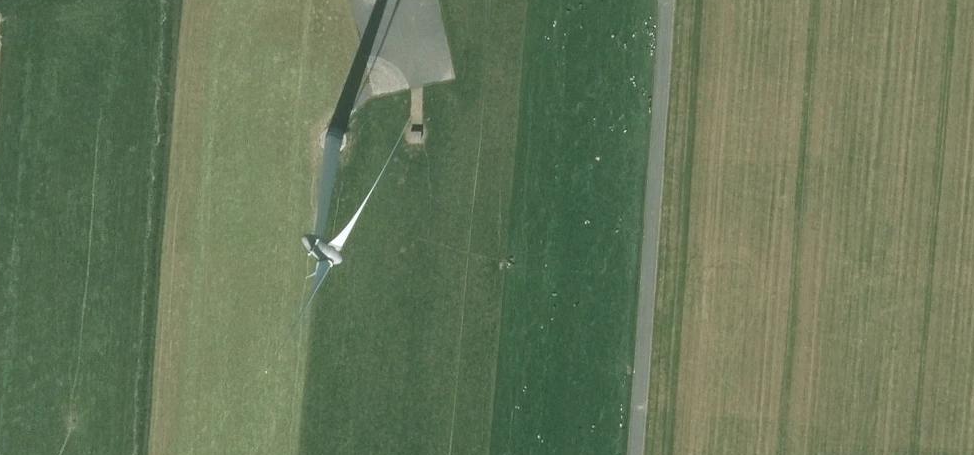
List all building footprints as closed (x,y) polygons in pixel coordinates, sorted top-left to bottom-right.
[(321,144),(323,148),(327,151),(331,153),(335,153),(339,152),(343,149),(346,146),(347,142),(347,137),(346,133),(343,130),(339,127),(335,126),(330,127),(326,128),(323,131),(321,135),(320,140),(321,144)] [(422,129),(411,129),(411,140),(422,140),(422,129)]
